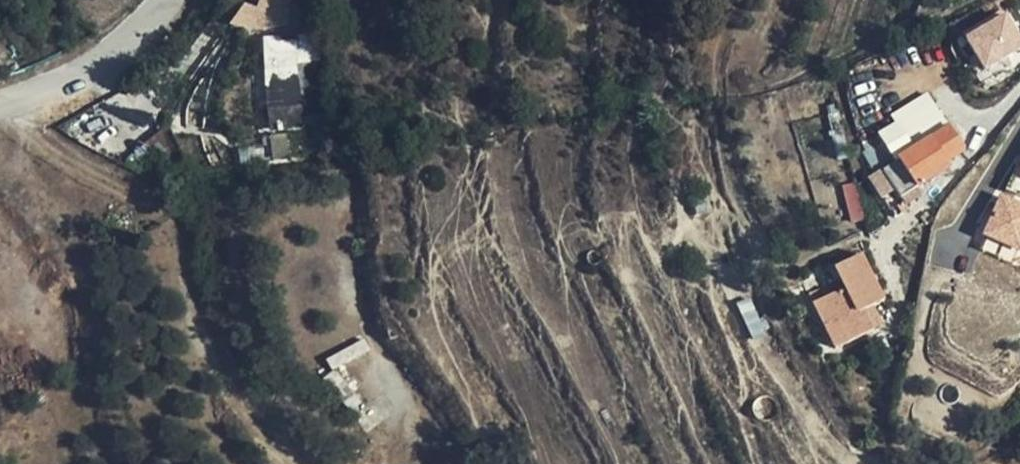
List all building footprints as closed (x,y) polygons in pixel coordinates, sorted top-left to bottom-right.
[(293,0),(263,0),(262,7),(239,3),(235,23),(287,33),(293,0)] [(1011,60),(1019,56),(1019,31),(1012,13),(961,34),(983,87),(1016,73),(1011,60)] [(283,104),(306,100),(295,37),(272,41),(283,104)] [(338,113),(331,80),(317,83),(324,115),(338,113)] [(866,93),(855,98),(862,112),(867,109),(869,112),(875,109),(866,93)] [(874,132),(880,139),(895,128),(926,109),(921,101),(874,132)] [(926,109),(895,128),(911,152),(945,131),(930,106),(926,109)] [(171,175),(180,145),(166,126),(141,144),(165,180),(171,175)] [(960,154),(945,131),(911,152),(895,128),(880,139),(884,146),(896,163),(880,174),(892,194),(902,208),(918,198),(914,191),(917,188),(944,170),(942,166),(960,154)] [(945,131),(960,154),(964,151),(949,128),(945,131)] [(215,136),(219,171),(246,168),(242,133),(215,136)] [(884,146),(880,139),(862,146),(867,153),(884,146)] [(880,174),(867,183),(879,201),(892,194),(880,174)] [(914,191),(918,198),(922,195),(917,188),(914,191)] [(1017,251),(1019,244),(1019,210),(999,201),(984,236),(1017,251)] [(864,318),(885,307),(861,260),(835,274),(844,292),(813,309),(836,355),(873,335),(864,318)]
